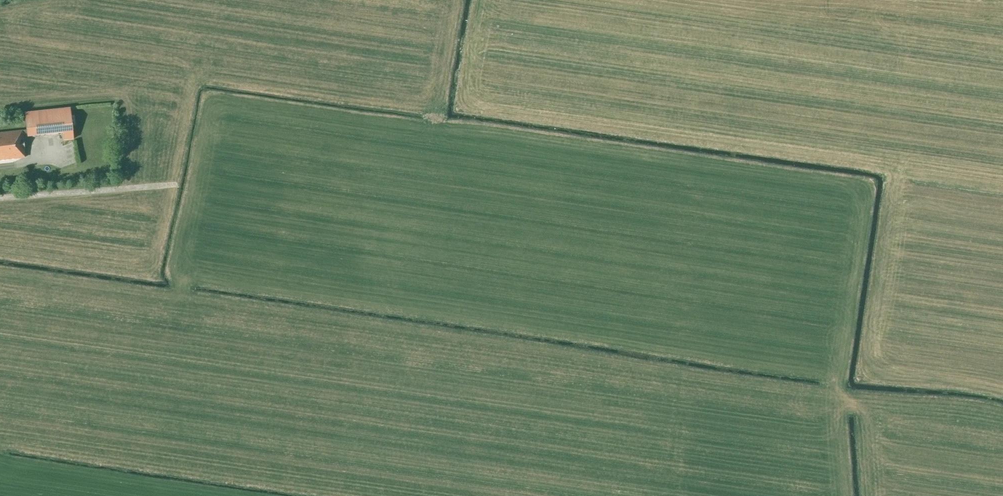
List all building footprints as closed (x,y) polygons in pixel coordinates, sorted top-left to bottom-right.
[(65,140),(74,139),(71,107),(25,112),(28,136),(64,132),(65,140)] [(22,149),(24,149),(22,130),(0,132),(0,160),(23,157),(22,149)]
